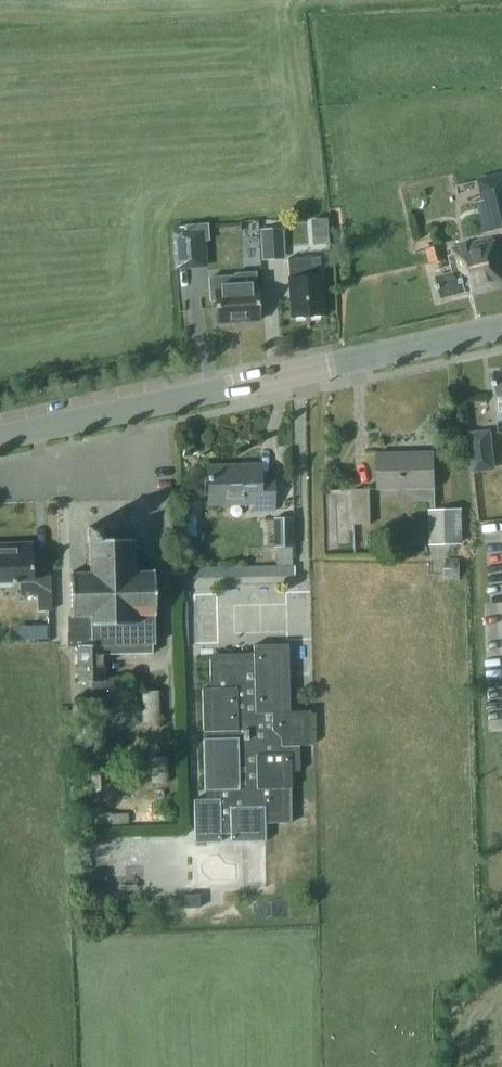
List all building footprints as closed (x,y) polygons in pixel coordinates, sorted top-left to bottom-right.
[(485,234),(501,230),(501,179),(479,184),(483,205),(479,206),(485,234)] [(283,259),(281,229),(259,230),(261,260),(283,259)] [(207,269),(204,230),(170,232),(173,270),(207,269)] [(500,287),(490,241),(449,250),(451,257),(446,258),(449,273),(433,277),(438,300),(469,293),(470,294),(500,287)] [(330,244),(320,244),(322,259),(331,259),(330,244)] [(439,247),(425,251),(428,262),(430,261),(430,263),(443,259),(439,247)] [(284,262),(286,320),(318,318),(316,260),(284,262)] [(254,288),(253,288),(253,273),(232,274),(232,277),(208,277),(208,300),(213,300),(214,323),(255,321),(254,288)] [(495,394),(495,397),(496,397),(497,398),(501,398),(501,369),(492,370),(494,394),(495,394)] [(491,430),(467,433),(472,473),(496,470),(491,430)] [(379,455),(380,490),(434,488),(432,453),(379,455)] [(252,505),(252,511),(273,511),(272,478),(258,479),(258,467),(231,467),(231,465),(207,466),(208,505),(228,504),(228,506),(252,505)] [(370,525),(369,491),(353,492),(354,526),(370,525)] [(428,511),(429,546),(463,545),(462,510),(428,511)] [(272,518),(273,548),(275,548),(291,547),(293,547),(292,518),(272,518)] [(67,647),(75,647),(102,647),(102,654),(151,653),(151,646),(153,646),(151,574),(140,574),(133,567),(132,544),(124,544),(124,533),(100,534),(100,530),(85,530),(85,545),(86,567),(80,574),(68,574),(69,615),(67,615),(67,647)] [(20,582),(20,595),(36,595),(36,610),(50,609),(48,575),(31,576),(29,546),(0,548),(0,583),(20,582)] [(291,547),(275,548),(275,558),(292,558),(291,547)] [(444,581),(459,581),(459,562),(444,562),(444,581)] [(283,576),(283,566),(198,565),(198,576),(283,576)] [(45,617),(32,618),(33,641),(46,641),(45,617)] [(256,654),(209,656),(209,681),(203,691),(205,799),(194,801),(195,843),(213,843),(214,854),(243,855),(244,886),(273,887),(272,855),(267,855),(267,824),(294,823),(293,779),(298,779),(298,772),(301,773),(301,747),(312,747),(312,712),(292,713),(291,646),(257,647),(256,654)] [(75,647),(76,683),(89,682),(89,685),(89,692),(89,709),(118,708),(118,688),(112,689),(111,679),(103,679),(102,654),(102,647),(75,647)] [(158,691),(140,692),(141,710),(141,723),(158,722),(158,691)] [(141,710),(130,710),(130,723),(141,723),(141,710)] [(110,812),(91,813),(92,825),(110,824),(110,814),(110,812)]
